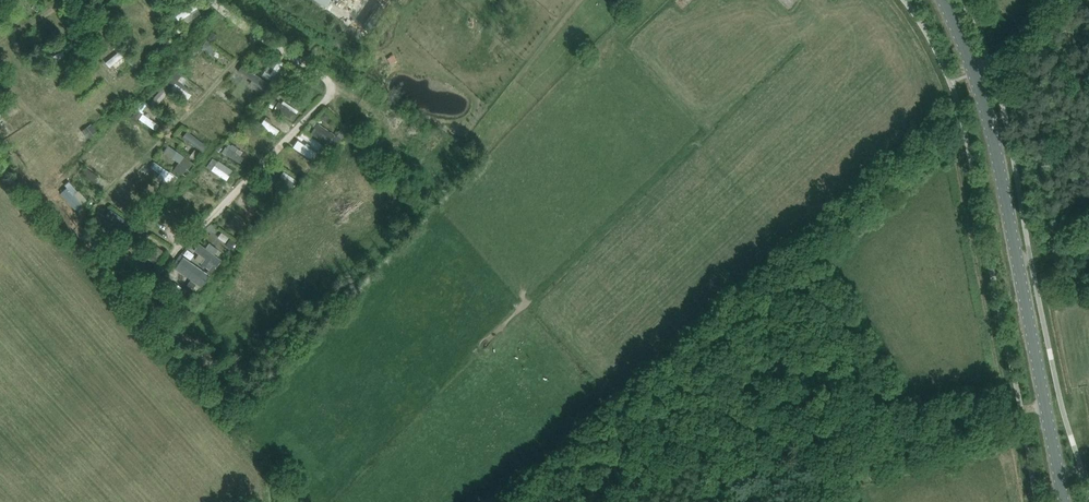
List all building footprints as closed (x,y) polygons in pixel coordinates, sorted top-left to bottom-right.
[(329,0),(305,0),(321,11),(329,0)] [(200,1),(181,15),(186,21),(204,7),(200,1)] [(150,19),(141,24),(146,33),(155,28),(150,19)] [(240,53),(245,46),(227,34),(222,41),(240,53)] [(209,47),(204,52),(217,64),(222,59),(209,47)] [(129,50),(113,60),(120,73),(137,63),(129,50)] [(34,61),(25,66),(30,75),(39,70),(34,61)] [(276,61),(267,71),(277,80),(286,70),(276,61)] [(248,63),(243,70),(270,88),(275,81),(248,63)] [(198,88),(192,82),(195,79),(186,69),(172,82),(191,103),(208,87),(204,83),(198,88)] [(244,83),(248,76),(239,71),(235,78),(244,83)] [(39,91),(54,82),(50,75),(35,84),(39,91)] [(165,104),(177,89),(170,83),(158,99),(165,104)] [(284,105),(298,116),(304,108),(290,97),(284,105)] [(219,116),(222,110),(214,106),(211,112),(219,116)] [(220,133),(225,127),(208,111),(202,116),(220,133)] [(165,128),(168,121),(149,113),(146,120),(165,128)] [(284,133),(287,126),(267,116),(264,124),(284,133)] [(317,129),(339,145),(346,135),(324,119),(317,129)] [(71,149),(104,129),(99,122),(89,128),(87,125),(65,139),(71,149)] [(190,139),(212,149),(216,141),(194,131),(190,139)] [(252,139),(265,147),(269,141),(256,132),(252,139)] [(324,159),(328,151),(302,139),(298,148),(324,159)] [(229,152),(247,161),(252,150),(234,140),(229,152)] [(178,144),(171,151),(186,164),(193,157),(178,144)] [(196,157),(205,160),(208,151),(199,148),(196,157)] [(214,180),(220,171),(234,180),(240,169),(218,155),(205,175),(214,180)] [(93,164),(88,170),(98,179),(90,187),(102,197),(104,195),(97,189),(102,184),(99,181),(105,175),(93,164)] [(148,187),(152,178),(142,173),(138,182),(148,187)] [(170,175),(171,184),(182,182),(181,174),(170,175)] [(77,177),(69,182),(72,186),(68,189),(83,210),(94,202),(77,177)] [(198,195),(201,189),(194,186),(191,192),(198,195)] [(255,195),(251,206),(268,212),(272,202),(255,195)] [(107,207),(98,199),(94,204),(104,212),(107,207)] [(229,224),(234,219),(228,214),(223,218),(229,224)] [(236,222),(246,228),(249,222),(239,216),(236,222)] [(237,234),(243,228),(236,222),(231,229),(237,234)] [(228,232),(225,238),(234,242),(237,236),(228,232)] [(188,261),(182,268),(208,288),(218,276),(198,260),(203,253),(192,245),(183,257),(188,261)] [(189,292),(197,295),(200,289),(192,285),(189,292)]
